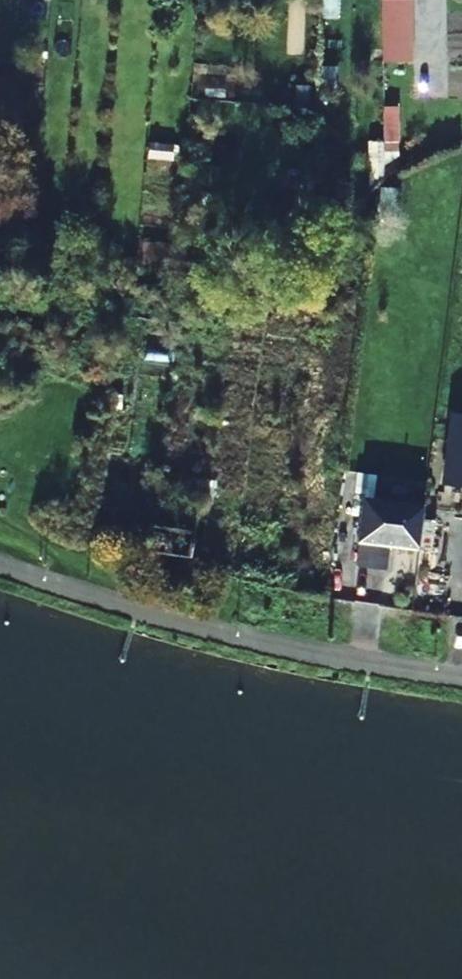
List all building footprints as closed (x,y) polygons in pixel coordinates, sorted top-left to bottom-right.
[(381,18),(407,16),(407,0),(380,0),(381,18)] [(381,62),(407,62),(407,16),(381,18),(381,62)] [(397,151),(399,108),(385,107),(383,150),(397,151)] [(379,217),(398,217),(398,188),(379,188),(379,217)] [(452,419),(444,486),(461,489),(461,421),(452,419)] [(418,554),(423,512),(363,504),(355,572),(385,575),(388,550),(418,554)] [(193,556),(197,517),(151,512),(145,551),(193,556)]
